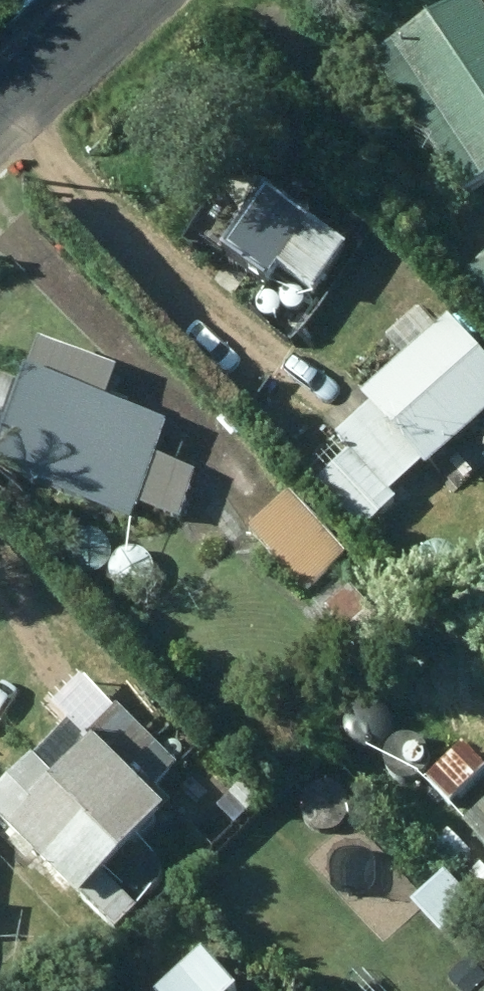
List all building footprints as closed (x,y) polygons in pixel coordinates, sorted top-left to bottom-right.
[(464,184),(483,171),(483,0),(452,0),(378,47),(464,184)] [(274,174),(226,235),(273,271),(289,251),(320,275),(351,234),(274,174)] [(467,268),(483,288),(483,254),(467,268)] [(483,411),(483,342),(451,306),(438,318),(421,300),(389,329),(405,347),(365,384),(373,392),(340,422),(357,440),(324,471),(370,521),(405,490),(398,481),(429,454),(433,460),(463,432),(471,441),(483,428),(483,423),(478,416),(483,411)] [(0,454),(137,510),(145,494),(179,508),(197,464),(158,448),(173,411),(110,385),(120,360),(51,332),(0,454)] [(252,524),(306,584),(348,548),(295,487),(252,524)] [(333,601),(358,631),(383,611),(356,581),(333,601)] [(0,791),(0,797),(90,886),(83,895),(116,928),(146,899),(108,863),(175,793),(160,780),(182,758),(121,697),(96,724),(81,708),(0,791)] [(483,767),(483,755),(461,734),(428,771),(457,796),(483,767)] [(238,818),(263,792),(243,774),(218,800),(238,818)] [(468,813),(483,831),(483,798),(468,813)] [(476,846),(453,823),(438,839),(462,862),(476,846)] [(483,856),(471,869),(483,882),(483,857),(483,856)] [(210,946),(165,990),(239,990),(237,988),(244,981),(210,946)]
